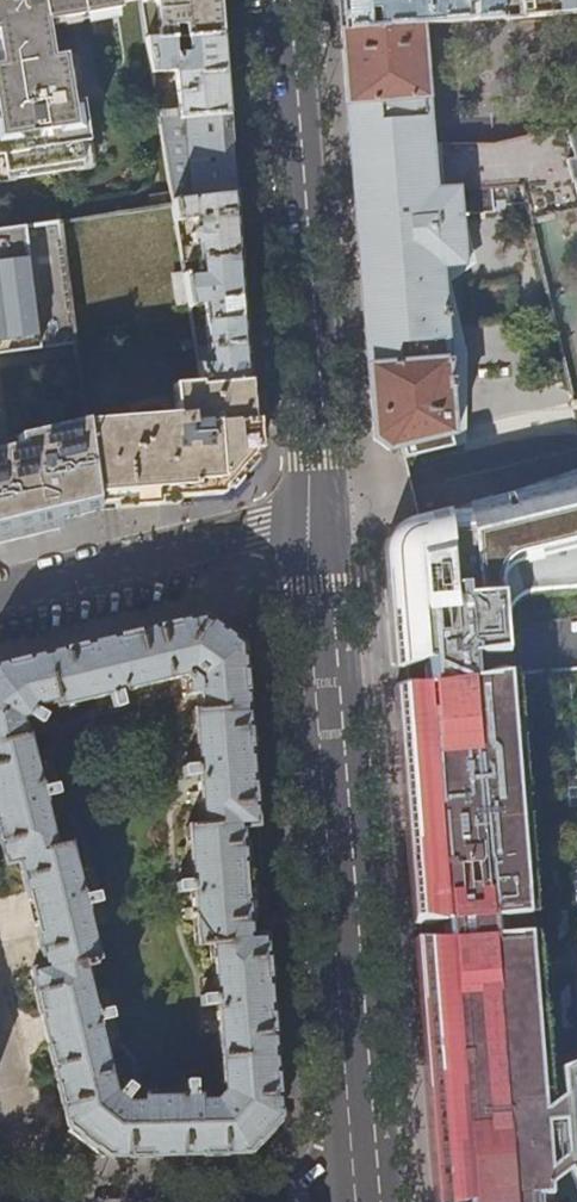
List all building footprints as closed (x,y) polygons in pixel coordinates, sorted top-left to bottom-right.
[(1,68),(0,68),(0,157),(1,157),(5,182),(83,170),(78,145),(87,143),(81,103),(72,104),(65,57),(52,59),(47,23),(120,11),(119,5),(136,3),(142,6),(141,0),(8,0),(9,10),(0,12),(0,64),(1,68)] [(142,6),(151,5),(156,8),(158,41),(174,40),(187,39),(222,35),(219,0),(141,0),(142,6)] [(501,0),(338,0),(341,30),(371,28),(371,12),(380,12),(382,27),(419,24),(471,20),(470,4),(481,3),(482,19),(503,17),(501,0)] [(523,16),(576,11),(576,0),(521,0),(523,16)] [(419,24),(382,27),(371,28),(341,30),(355,205),(358,244),(373,439),(388,450),(399,447),(446,436),(452,434),(437,268),(461,265),(457,215),(505,211),(504,205),(526,203),(528,219),(576,212),(576,138),(537,148),(539,170),(445,178),(441,144),(428,145),(419,24)] [(225,74),(222,35),(187,39),(188,54),(176,55),(174,40),(158,41),(147,42),(152,73),(175,72),(178,111),(158,112),(160,121),(228,115),(225,74)] [(232,163),(228,115),(160,121),(172,203),(235,195),(232,163)] [(94,169),(90,143),(87,143),(78,145),(83,170),(94,169)] [(237,226),(235,195),(172,203),(175,222),(194,221),(195,232),(191,235),(192,244),(197,247),(179,248),(181,261),(198,260),(240,257),(237,226)] [(0,235),(0,357),(76,346),(59,225),(0,235)] [(242,287),(240,257),(198,260),(199,274),(183,275),(189,307),(203,307),(204,322),(245,318),(242,287)] [(177,308),(189,307),(183,275),(172,277),(177,308)] [(247,350),(245,318),(204,322),(208,363),(197,363),(200,384),(201,387),(250,382),(247,350)] [(509,361),(510,324),(470,323),(469,360),(509,361)] [(253,416),(250,382),(201,387),(200,384),(173,387),(176,418),(86,422),(86,423),(98,511),(122,509),(160,507),(160,501),(172,500),(194,499),(194,493),(224,492),(230,484),(255,451),(253,416)] [(86,423),(43,432),(45,441),(0,451),(0,545),(23,540),(59,531),(58,522),(98,511),(86,423)] [(402,459),(449,448),(446,436),(399,447),(402,459)] [(496,497),(497,501),(576,496),(576,478),(496,497)] [(497,501),(496,497),(469,504),(471,512),(447,513),(446,510),(417,517),(403,521),(395,526),(390,531),(386,538),(383,545),(382,553),(386,598),(391,664),(504,649),(504,625),(507,613),(509,608),(514,602),(522,596),(529,593),(576,590),(576,496),(497,501)] [(30,906),(45,968),(31,971),(46,1035),(68,1127),(106,1155),(174,1154),(245,1152),(277,1117),(268,999),(259,881),(250,764),(240,646),(214,627),(202,618),(160,628),(29,660),(0,667),(0,843),(5,865),(19,861),(30,906)] [(413,940),(433,1201),(576,1201),(576,668),(454,683),(393,689),(411,923),(421,923),(454,920),(455,936),(413,940)]
